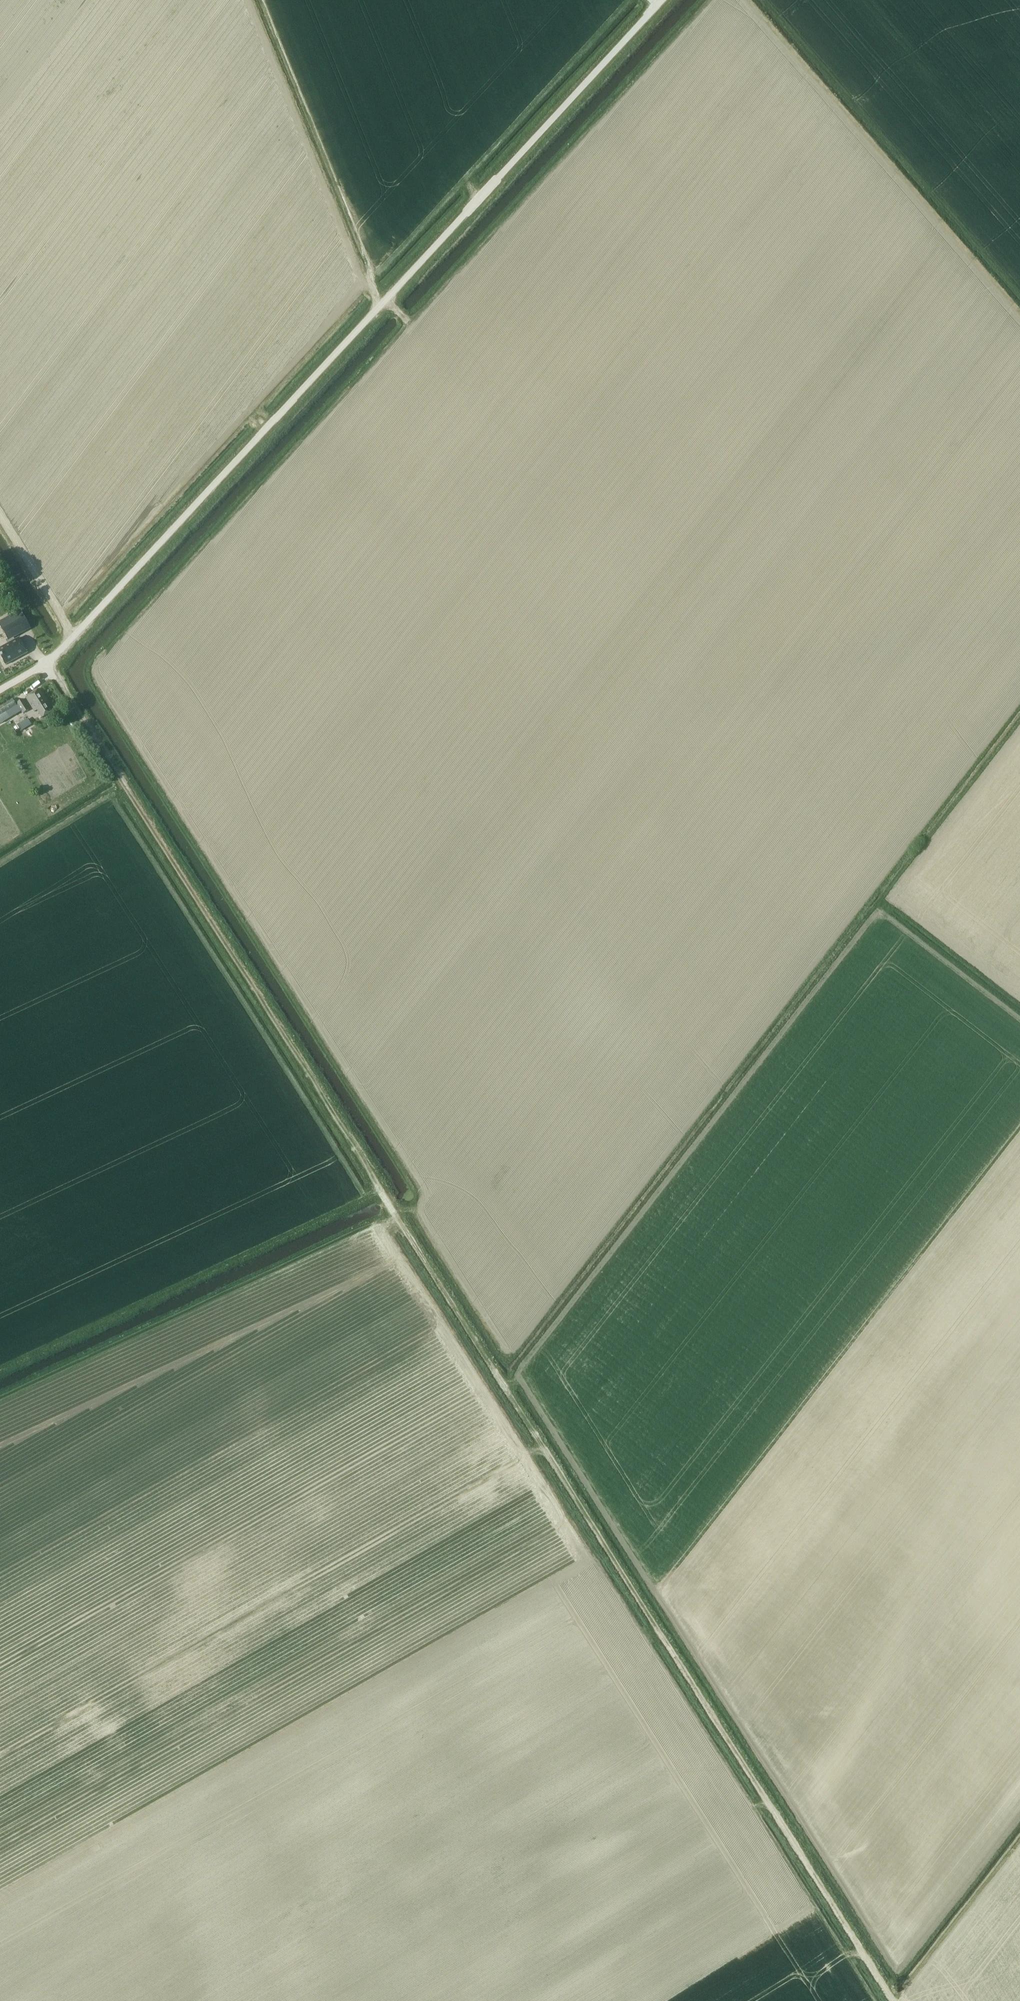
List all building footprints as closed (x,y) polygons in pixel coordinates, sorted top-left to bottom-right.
[(0,624),(0,626),(8,640),(29,628),(20,612),(0,624)] [(19,638),(0,649),(0,655),(6,665),(27,653),(19,638)] [(47,701),(39,689),(26,698),(35,712),(37,710),(42,718),(52,712),(45,702),(47,701)] [(13,699),(0,707),(0,717),(15,708),(20,716),(29,710),(23,700),(17,703),(18,705),(17,706),(13,699)] [(21,732),(32,725),(28,719),(17,726),(21,732)]
